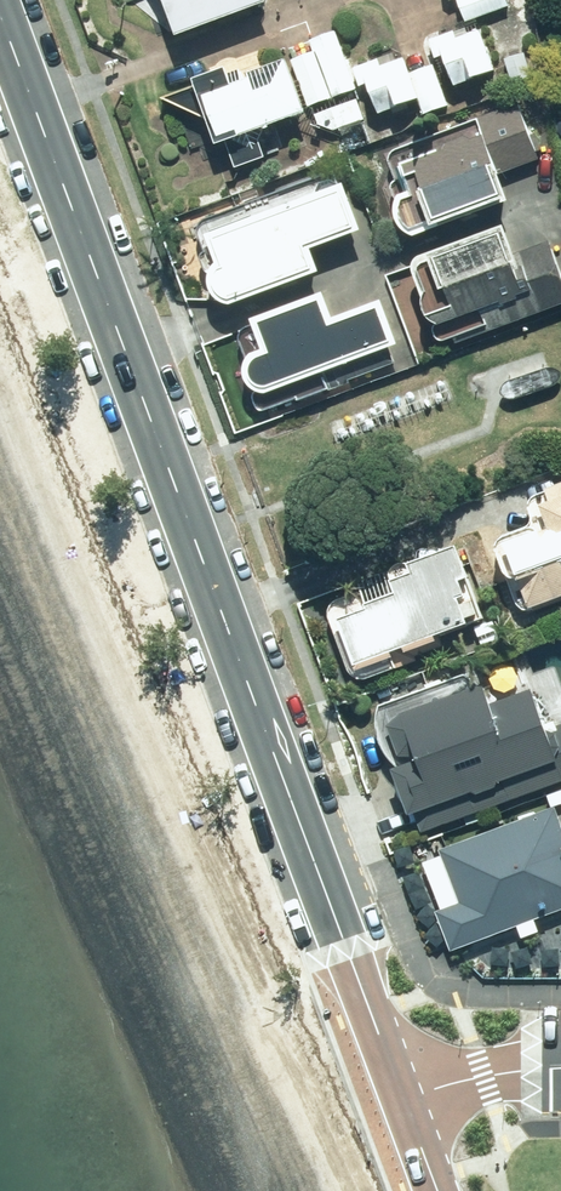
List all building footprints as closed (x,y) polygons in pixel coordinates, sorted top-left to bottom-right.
[(166,45),(259,10),(256,0),(148,0),(166,45)] [(449,19),(458,17),(460,24),(502,12),(499,0),(457,0),(444,4),(449,19)] [(462,39),(457,29),(424,47),(438,72),(449,92),(494,68),(474,33),(462,39)] [(331,34),(305,44),(310,56),(289,64),(307,110),(354,92),(331,34)] [(380,70),(376,61),(350,73),(371,122),(415,102),(397,62),(380,70)] [(445,108),(429,68),(408,76),(423,116),(445,108)] [(220,149),(229,173),(262,161),(254,137),(298,122),(281,71),(222,91),(218,79),(157,100),(159,106),(184,117),(197,157),(206,154),(220,149)] [(314,118),(319,130),(336,133),(362,121),(353,101),(314,118)] [(512,111),(475,127),(473,120),(383,158),(400,200),(398,200),(396,201),(395,203),(393,204),(392,205),(390,207),(389,209),(388,211),(387,212),(387,214),(386,216),(386,218),(386,220),(386,223),(386,225),(386,227),(387,229),(388,230),(389,232),(390,234),(391,236),(393,237),(394,239),(396,240),(398,241),(400,242),(402,242),(404,243),(406,243),(408,244),(410,243),(412,243),(414,243),(416,242),(418,242),(508,204),(499,184),(536,168),(512,111)] [(221,312),(312,280),(304,258),(351,242),(328,176),(191,224),(209,276),(208,277),(207,278),(206,279),(206,280),(205,281),(205,283),(204,284),(204,285),(203,286),(203,288),(203,289),(203,290),(203,292),(203,293),(203,294),(204,296),(204,297),(204,298),(205,299),(206,301),(206,302),(207,303),(208,304),(209,305),(210,306),(211,307),(212,308),(213,308),(214,309),(215,310),(216,310),(218,311),(219,311),(220,311),(221,312)] [(506,256),(500,237),(400,272),(419,326),(427,323),(437,354),(560,311),(560,274),(549,241),(506,256)] [(326,333),(316,306),(247,330),(258,362),(257,362),(255,363),(253,364),(252,365),(250,366),(249,367),(248,368),(247,370),(246,371),(245,373),(244,375),(244,376),(244,378),(244,380),(244,382),(244,384),(244,385),(245,387),(246,389),(247,390),(248,392),(249,393),(250,394),(252,395),(253,396),(255,397),(256,398),(258,398),(260,399),(262,399),(264,399),(265,399),(267,398),(269,398),(271,397),(389,356),(375,316),(326,333)] [(510,403),(530,395),(551,388),(554,387),(556,384),(558,382),(559,379),(559,376),(557,374),(553,372),(548,371),(544,371),(524,378),(504,385),(501,388),(499,392),(496,396),(496,398),(498,400),(501,402),(504,403),(507,403),(510,403)] [(516,509),(524,528),(492,541),(484,558),(497,589),(505,586),(518,618),(560,600),(560,491),(516,509)] [(367,592),(324,606),(351,688),(443,657),(438,642),(476,630),(450,553),(364,582),(367,592)] [(541,739),(526,698),(484,713),(471,677),(376,712),(367,735),(398,821),(548,767),(556,788),(560,786),(560,732),(541,739)] [(438,852),(455,900),(432,908),(448,951),(560,911),(560,841),(551,813),(438,852)]
